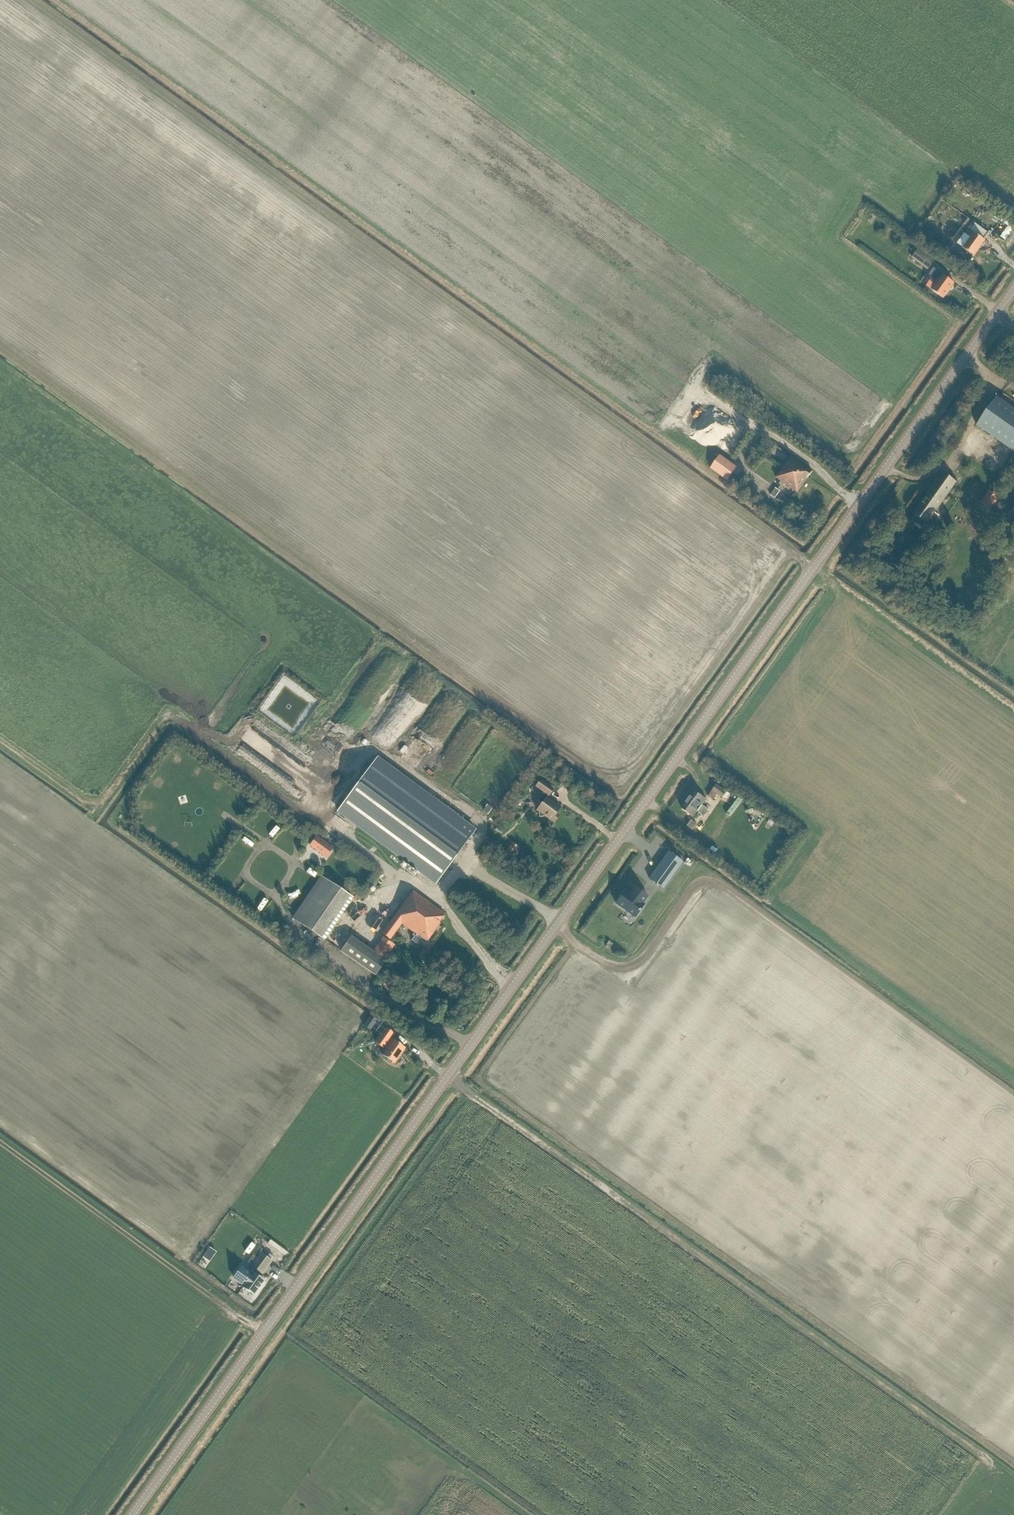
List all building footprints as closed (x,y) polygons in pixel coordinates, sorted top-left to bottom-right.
[(872,214),(868,221),(871,224),(876,217),(872,214)] [(1005,216),(1001,221),(1008,226),(1011,221),(1005,216)] [(974,222),(969,229),(975,234),(985,241),(990,234),(974,222)] [(965,234),(958,245),(964,249),(975,257),(986,241),(985,241),(975,234),(969,229),(965,234)] [(928,271),(934,263),(935,261),(919,249),(912,259),(928,271)] [(945,250),(942,254),(954,263),(957,258),(945,250)] [(934,278),(927,286),(944,299),(955,284),(944,276),(943,277),(935,271),(932,276),(934,278)] [(976,426),(1013,453),(1013,411),(996,398),(976,426)] [(720,456),(711,469),(728,482),(737,468),(720,456)] [(792,457),(776,479),(797,494),(813,472),(792,457)] [(916,514),(912,519),(923,526),(926,521),(932,525),(938,517),(934,514),(955,483),(942,474),(915,513),(916,514)] [(1003,477),(999,483),(1007,488),(1011,483),(1003,477)] [(776,488),(770,495),(775,499),(780,491),(776,488)] [(990,509),(998,498),(989,493),(982,503),(990,509)] [(337,812),(435,884),(476,829),(378,757),(337,812)] [(540,780),(536,786),(537,788),(544,792),(537,801),(541,804),(536,811),(538,812),(539,817),(545,816),(554,823),(559,816),(556,814),(560,807),(547,797),(548,795),(549,796),(553,789),(540,780)] [(717,785),(708,797),(713,800),(717,794),(722,798),(727,792),(717,785)] [(695,791),(682,809),(693,817),(697,812),(704,816),(708,810),(702,805),(706,800),(695,791)] [(487,805),(483,811),(488,815),(492,809),(487,805)] [(692,820),(687,826),(692,829),(696,823),(692,820)] [(317,837),(310,846),(326,857),(332,848),(317,837)] [(512,843),(504,854),(511,859),(519,847),(512,843)] [(669,852),(649,879),(663,889),(683,862),(669,852)] [(321,876),(292,918),(324,940),(353,898),(335,885),(321,876)] [(631,895),(625,891),(616,904),(635,918),(644,905),(643,903),(648,896),(635,887),(634,888),(636,889),(631,895)] [(432,919),(439,924),(445,916),(414,892),(382,934),(390,940),(402,924),(409,916),(425,928),(432,919)] [(409,916),(402,924),(417,935),(412,941),(419,946),(423,940),(426,942),(440,924),(439,924),(432,919),(425,928),(409,916)] [(352,936),(341,951),(375,976),(386,960),(384,959),(393,945),(383,937),(374,951),(352,936)] [(424,949),(418,956),(424,960),(429,953),(424,949)] [(369,1017),(363,1026),(370,1030),(376,1022),(369,1017)] [(387,1028),(376,1043),(384,1049),(386,1046),(388,1048),(383,1055),(388,1059),(387,1061),(390,1063),(393,1062),(395,1064),(406,1049),(391,1038),(395,1034),(387,1028)] [(264,1281),(258,1276),(261,1273),(263,1274),(273,1261),(261,1252),(257,1257),(252,1264),(251,1266),(253,1267),(250,1272),(242,1265),(233,1278),(243,1286),(242,1286),(254,1295),(264,1281)] [(253,1255),(248,1262),(252,1264),(257,1257),(253,1255)]
